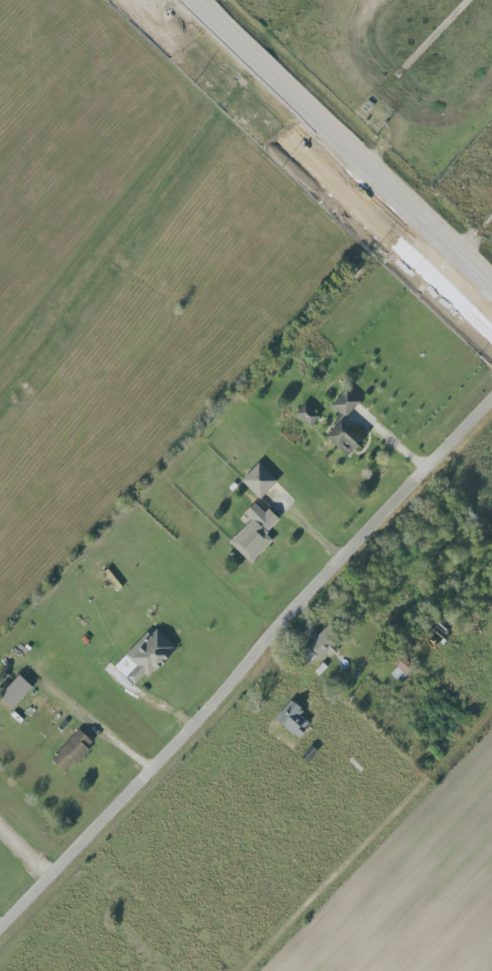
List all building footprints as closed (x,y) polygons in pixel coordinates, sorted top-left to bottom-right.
[(331,405),(344,418),(359,402),(346,389),(331,405)] [(295,413),(310,427),(319,416),(304,403),(295,413)] [(347,457),(362,440),(340,420),(325,437),(347,457)] [(259,499),(277,482),(258,462),(240,480),(259,499)] [(229,543),(250,563),(272,540),(265,534),(278,519),(267,509),(264,513),(253,503),(244,513),(250,520),(229,543)] [(176,647),(153,625),(115,666),(134,684),(143,674),(147,677),(176,647)] [(306,643),(322,659),(336,646),(332,642),(337,637),(326,625),(306,643)] [(31,686),(18,674),(0,694),(0,698),(11,708),(31,686)] [(296,738),(311,721),(289,700),(274,717),(296,738)] [(93,742),(78,728),(50,758),(65,772),(93,742)]
